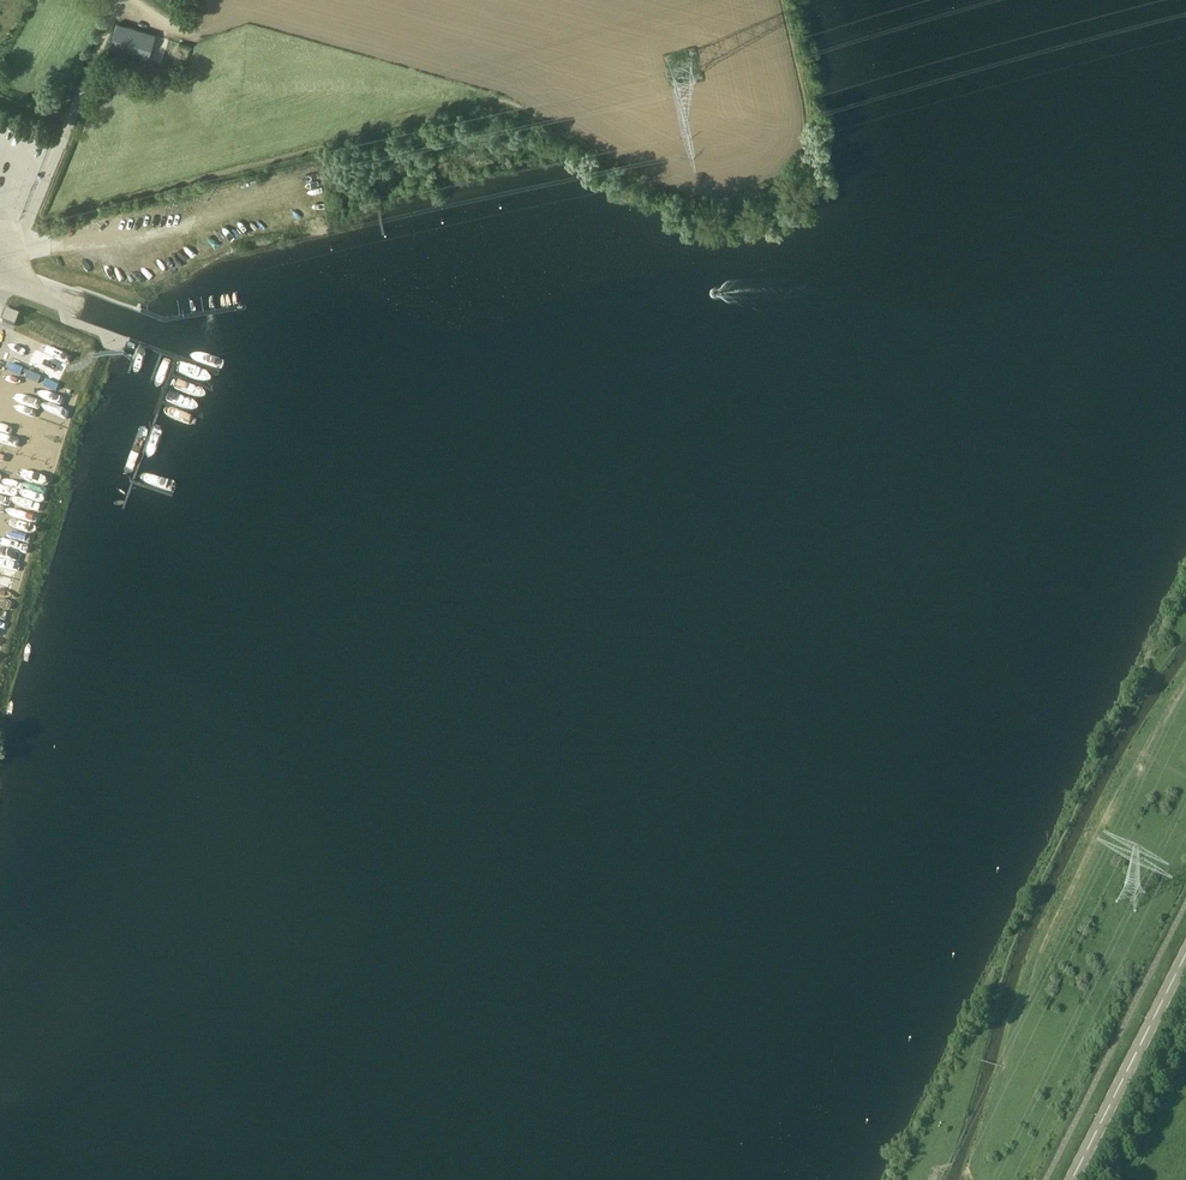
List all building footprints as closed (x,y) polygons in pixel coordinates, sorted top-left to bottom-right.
[(117,23),(109,48),(147,60),(155,35),(117,23)] [(2,323),(15,327),(19,317),(6,312),(2,323)] [(4,361),(29,370),(32,362),(38,365),(35,374),(56,382),(63,363),(48,358),(53,346),(15,333),(4,361)] [(13,534),(8,523),(3,526),(9,536),(13,534)]
